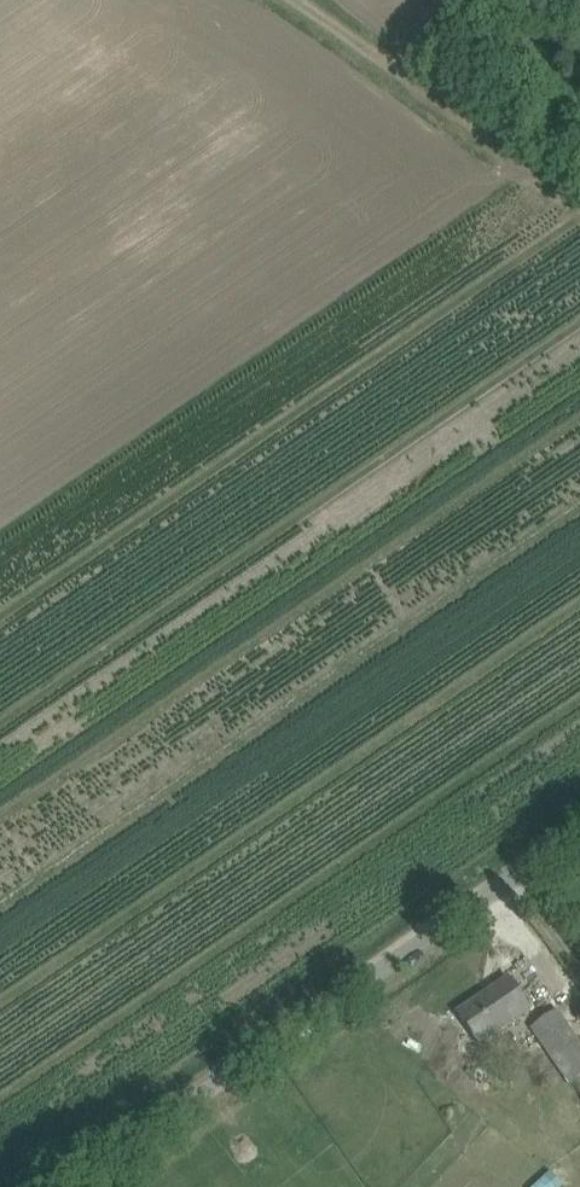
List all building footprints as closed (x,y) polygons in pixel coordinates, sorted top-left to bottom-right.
[(480,1044),(530,1010),(509,979),(458,1014),(480,1044)] [(579,1090),(579,1042),(559,1010),(531,1029),(570,1085),(574,1082),(579,1090)]
